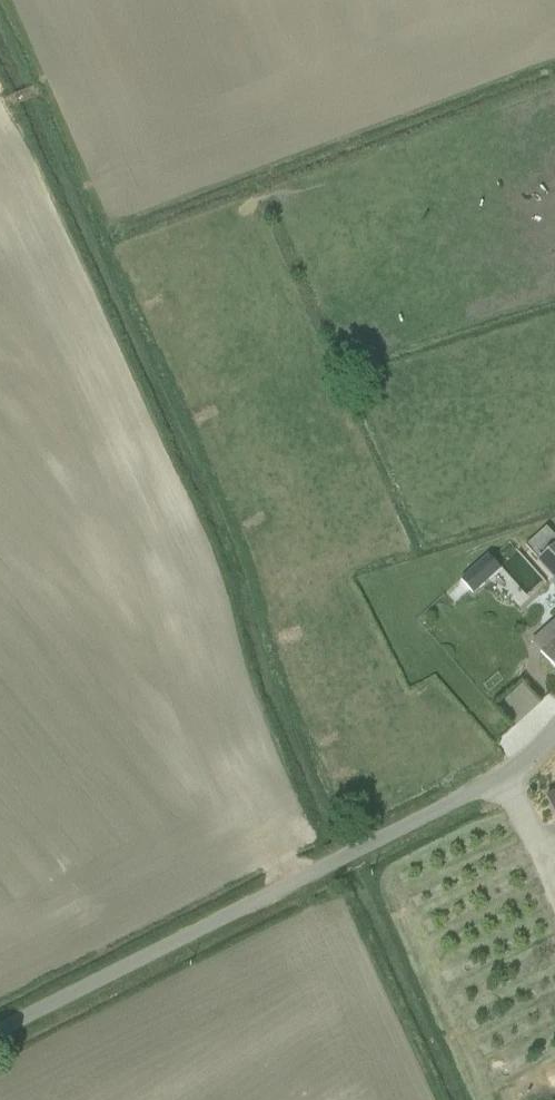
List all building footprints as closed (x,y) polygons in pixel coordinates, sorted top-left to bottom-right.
[(551,537),(526,560),(554,590),(554,541),(551,537)] [(534,657),(554,679),(554,637),(534,657)] [(554,836),(554,786),(539,792),(554,836)]
